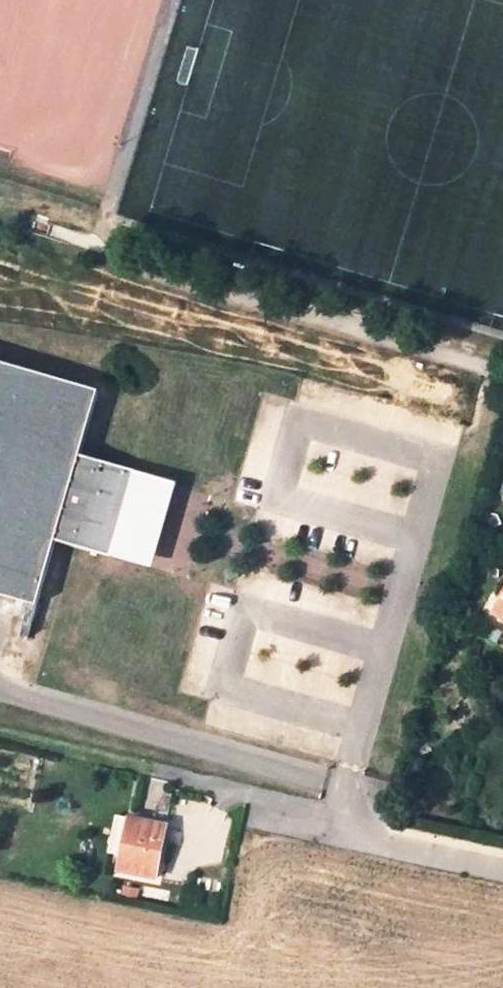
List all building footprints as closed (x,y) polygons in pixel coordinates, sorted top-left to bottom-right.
[(0,362),(0,593),(33,603),(52,539),(108,555),(121,512),(133,470),(77,455),(96,389),(0,362)] [(494,610),(502,614),(502,593),(494,610)] [(109,852),(122,854),(129,820),(115,817),(109,852)] [(129,820),(122,854),(119,873),(156,880),(166,826),(129,820)]
